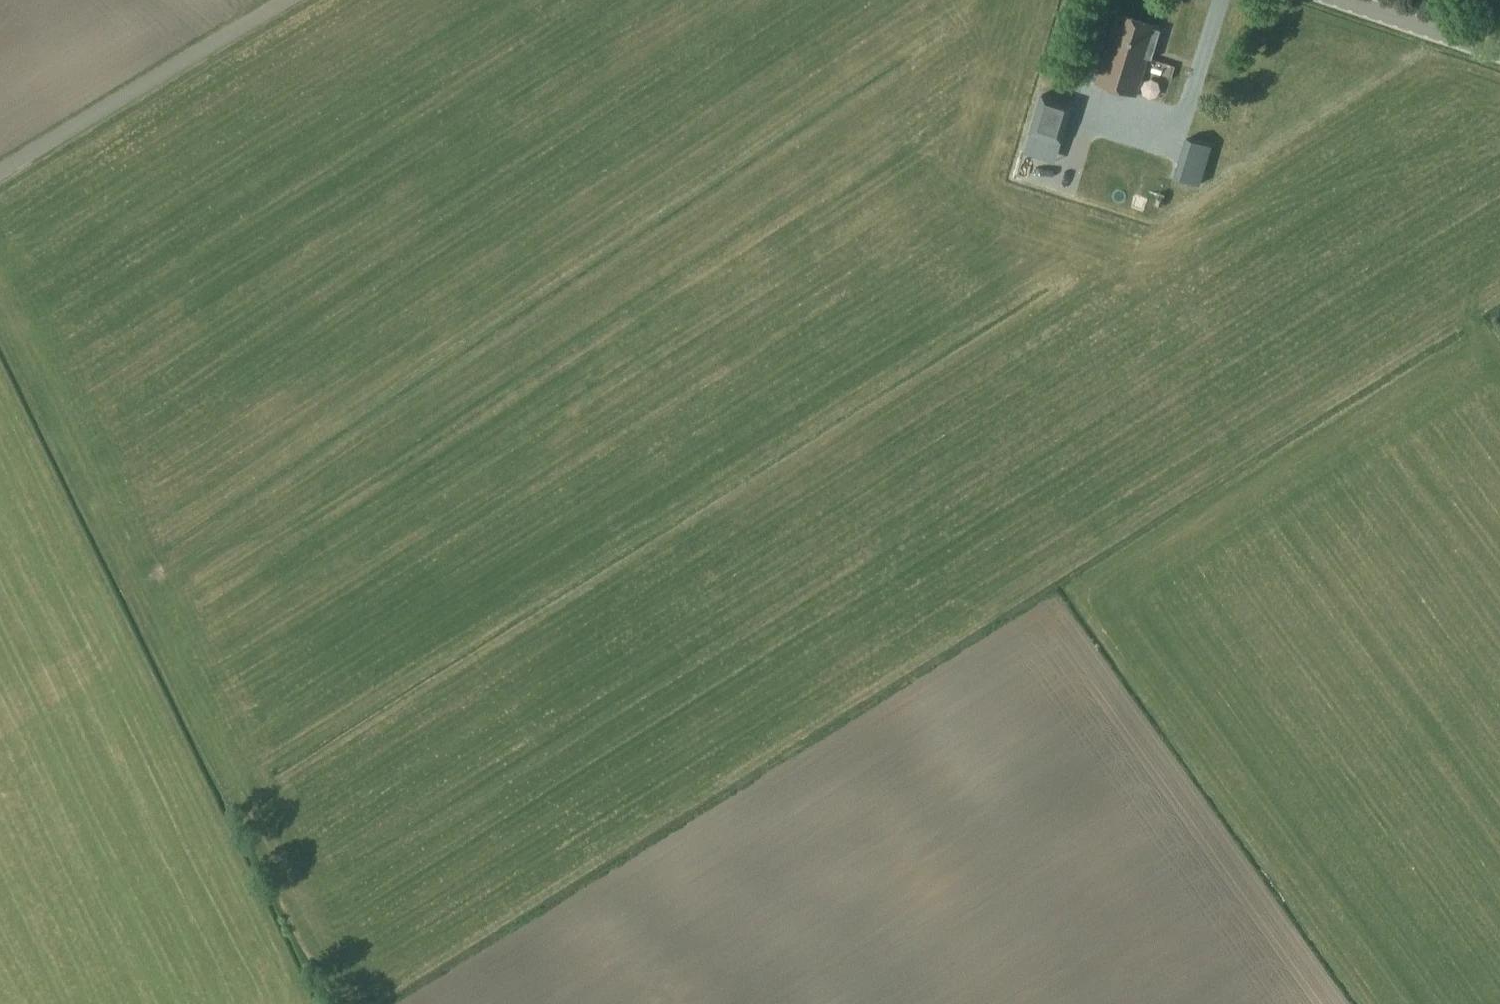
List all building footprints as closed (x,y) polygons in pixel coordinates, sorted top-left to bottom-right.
[(1147,58),(1151,59),(1160,30),(1156,29),(1157,26),(1117,14),(1096,83),(1136,95),(1147,58)] [(1038,120),(1029,151),(1051,158),(1061,127),(1038,120)] [(1174,177),(1198,184),(1210,145),(1186,138),(1174,177)]
